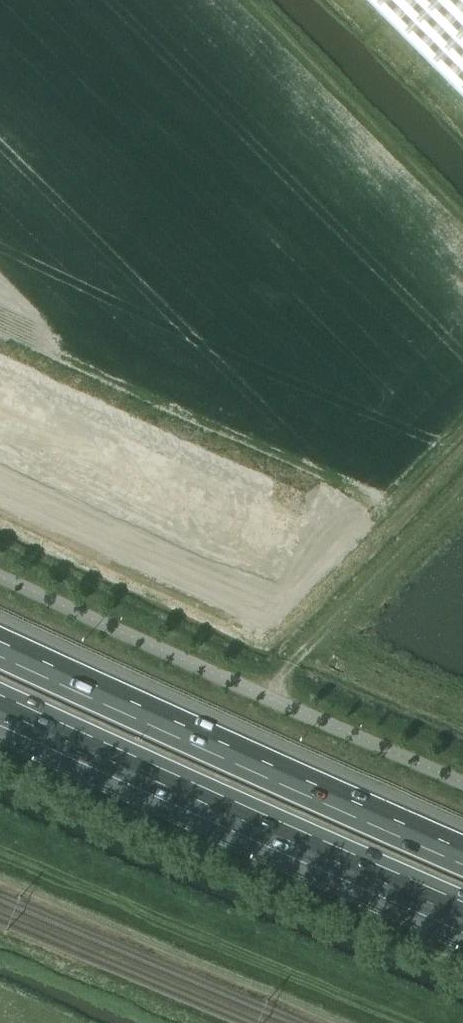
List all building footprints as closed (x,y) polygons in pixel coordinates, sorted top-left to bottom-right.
[(462,97),(462,0),(367,0),(462,97)]
